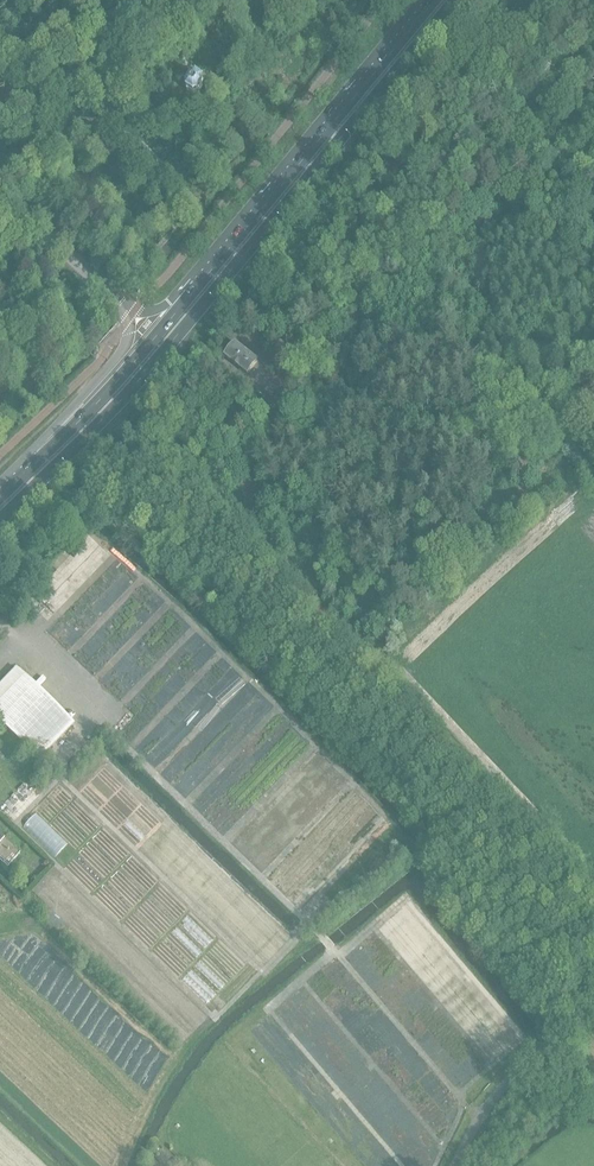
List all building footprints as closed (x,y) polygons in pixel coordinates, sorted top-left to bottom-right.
[(202,83),(203,81),(196,76),(195,77),(192,80),(191,79),(187,86),(187,90),(194,95),(195,94),(198,94),(203,87),(202,87),(202,83)] [(84,259),(90,252),(83,246),(78,253),(84,259)] [(236,344),(225,357),(248,375),(258,361),(236,344)] [(39,759),(71,725),(16,671),(0,688),(0,721),(39,759)] [(20,856),(0,837),(0,861),(8,868),(20,856)] [(577,1063),(589,1053),(582,1044),(570,1054),(577,1063)]
